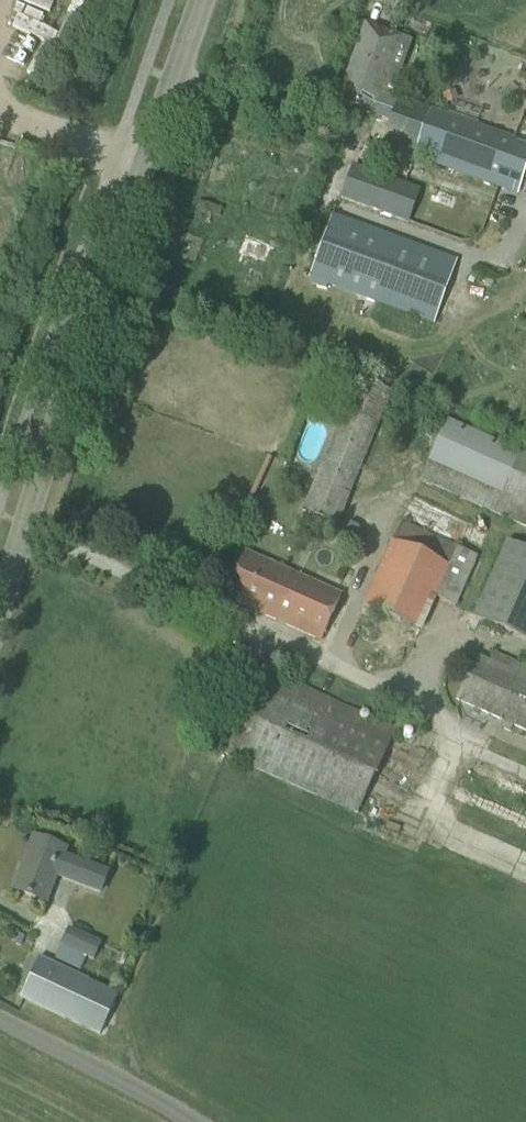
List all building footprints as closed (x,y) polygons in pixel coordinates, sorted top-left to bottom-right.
[(73,0),(8,0),(6,7),(19,12),(13,29),(59,44),(73,0)] [(525,177),(525,144),(382,93),(401,38),(365,25),(338,101),(391,120),(382,145),(520,194),(525,177)] [(12,71),(24,52),(17,47),(4,66),(12,71)] [(352,165),(340,198),(407,222),(419,189),(352,165)] [(333,214),(309,277),(434,323),(457,261),(355,223),(333,214)] [(338,526),(392,393),(354,377),(300,510),(308,513),(303,526),(326,535),(331,523),(338,526)] [(447,419),(420,481),(525,529),(525,454),(447,419)] [(401,521),(363,604),(421,631),(437,597),(454,605),(477,557),(401,521)] [(506,541),(473,617),(525,640),(525,549),(506,541)] [(245,552),(224,597),(321,641),(341,595),(245,552)] [(494,651),(490,661),(477,655),(456,699),(525,732),(525,666),(494,651)] [(228,755),(227,756),(356,815),(395,729),(371,717),(366,727),(357,723),(361,713),(267,670),(228,755)] [(46,903),(56,876),(101,894),(109,873),(63,856),(66,850),(33,838),(13,890),(46,903)] [(55,959),(80,971),(86,957),(93,960),(100,944),(68,930),(55,959)] [(120,955),(116,964),(123,967),(127,958),(120,955)] [(20,998),(100,1035),(118,995),(38,958),(20,998)]
